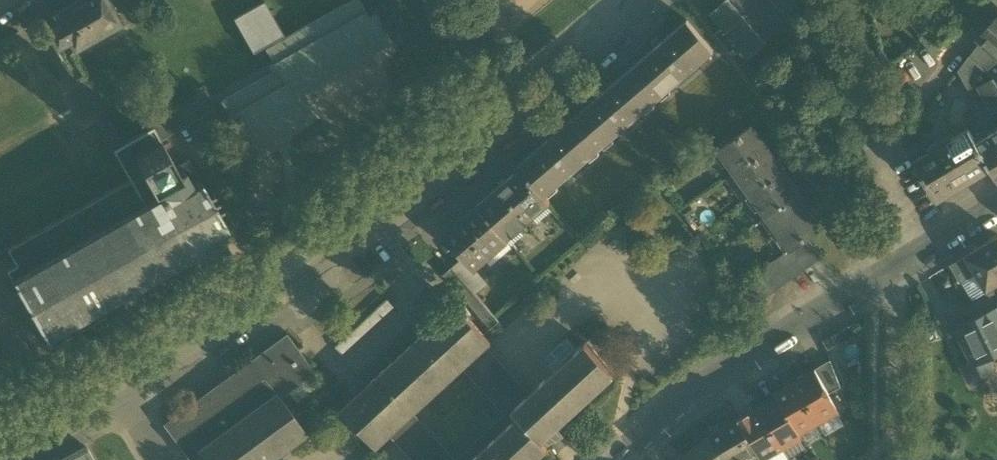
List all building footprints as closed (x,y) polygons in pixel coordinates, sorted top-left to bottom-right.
[(61,57),(121,24),(107,0),(74,0),(52,13),(57,21),(44,28),(61,57)] [(247,146),(261,138),(263,143),(274,137),(271,132),(303,114),(294,98),(295,98),(292,93),(308,84),(310,89),(321,83),(318,78),(335,69),(338,73),(349,67),(346,62),(362,53),(365,58),(376,52),(373,47),(391,37),(377,12),(369,17),(359,0),(351,0),(345,3),(345,4),(283,39),(273,45),(265,49),(277,70),(221,101),(247,146)] [(787,27),(805,11),(795,0),(764,0),(787,27)] [(264,1),(234,19),(253,53),(272,42),(273,45),(283,39),(281,36),(284,35),(264,1)] [(707,17),(745,62),(762,48),(725,3),(707,17)] [(979,40),(982,42),(996,56),(996,55),(996,21),(979,40)] [(516,164),(520,168),(544,196),(712,54),(685,22),(516,164)] [(944,51),(928,32),(918,40),(936,59),(944,51)] [(373,47),(376,52),(394,42),(391,37),(373,47)] [(982,42),(971,58),(986,72),(993,64),(996,68),(996,58),(996,56),(982,42)] [(346,62),(349,67),(365,58),(362,53),(346,62)] [(979,88),(994,79),(986,72),(971,58),(960,71),(973,94),(980,90),(979,88)] [(986,72),(994,79),(996,78),(996,68),(993,64),(986,72)] [(318,78),(321,83),(338,73),(335,69),(318,78)] [(994,79),(979,88),(980,90),(990,108),(995,116),(996,114),(996,84),(994,79)] [(292,93),(295,98),(310,89),(308,84),(292,93)] [(155,117),(166,136),(216,108),(205,89),(155,117)] [(980,90),(973,94),(983,112),(990,108),(980,90)] [(271,132),(274,137),(306,119),(303,114),(271,132)] [(39,327),(50,346),(102,317),(108,327),(188,281),(182,271),(227,246),(218,230),(226,226),(188,160),(175,167),(152,126),(112,149),(129,179),(7,248),(16,264),(6,270),(17,289),(11,293),(32,331),(39,327)] [(735,172),(739,169),(766,149),(750,127),(723,147),(734,160),(730,163),(735,172)] [(937,199),(989,168),(974,141),(967,130),(914,161),(937,199)] [(974,141),(989,168),(996,180),(996,130),(981,140),(979,138),(974,141)] [(261,138),(247,146),(249,151),(263,143),(261,138)] [(719,149),(730,163),(734,160),(723,147),(719,149)] [(751,194),(755,192),(783,171),(766,149),(739,169),(748,181),(744,184),(751,194)] [(549,202),(544,196),(520,168),(478,205),(507,238),(549,202)] [(735,172),(744,184),(748,181),(739,169),(735,172)] [(759,205),(767,216),(799,193),(783,171),(755,192),(763,202),(759,205)] [(744,184),(735,172),(725,179),(741,201),(751,194),(744,184)] [(751,194),(759,205),(763,202),(755,192),(751,194)] [(824,226),(799,193),(767,216),(791,249),(791,250),(798,245),(808,238),(824,226)] [(463,257),(474,268),(474,267),(507,239),(507,238),(478,205),(477,204),(443,234),(463,257)] [(965,256),(976,274),(986,291),(996,285),(996,236),(965,256)] [(808,238),(798,245),(810,261),(820,254),(808,238)] [(791,249),(788,251),(800,268),(810,261),(798,245),(791,250),(791,249)] [(788,251),(778,258),(791,275),(800,268),(788,251)] [(961,282),(976,274),(965,256),(950,265),(961,283),(961,282)] [(474,268),(463,257),(452,266),(477,294),(488,283),(474,267),(474,268)] [(778,258),(769,264),(781,282),(791,275),(778,258)] [(771,289),(781,282),(769,264),(759,272),(759,273),(771,289)] [(443,275),(491,329),(500,321),(452,266),(443,275)] [(740,287),(753,305),(772,291),(771,289),(759,273),(740,287)] [(976,274),(961,282),(972,300),(986,291),(976,274)] [(376,448),(391,434),(413,414),(464,368),(487,346),(492,342),(456,304),(341,409),(376,448)] [(972,361),(973,364),(988,357),(996,352),(996,308),(956,329),(972,361)] [(203,459),(270,459),(306,433),(279,397),(287,390),(306,377),(313,371),(286,334),(163,424),(190,459),(200,459),(202,459),(203,459)] [(530,393),(512,409),(519,416),(471,459),(534,459),(548,448),(541,441),(614,374),(585,342),(530,393)] [(414,459),(471,459),(519,416),(512,409),(530,393),(487,346),(464,368),(506,414),(456,459),(413,414),(391,434),(414,459)] [(994,369),(988,357),(973,364),(972,361),(962,365),(969,381),(994,369)] [(815,369),(829,393),(840,387),(830,360),(815,369)] [(805,376),(795,382),(818,422),(837,411),(828,394),(829,393),(815,369),(804,375),(805,376)] [(314,388),(306,377),(287,390),(296,401),(314,388)] [(799,433),(818,422),(795,382),(786,387),(786,386),(775,392),(778,396),(799,433)] [(801,437),(799,433),(778,396),(768,402),(768,403),(759,408),(782,448),(801,437)] [(762,459),(782,448),(759,408),(750,413),(749,412),(739,418),(756,449),(762,459)] [(846,425),(837,411),(818,422),(824,432),(827,436),(846,425)] [(756,449),(739,418),(709,435),(709,436),(723,459),(736,459),(740,458),(756,449)] [(805,443),(824,432),(818,422),(799,433),(801,437),(805,443)] [(709,436),(679,459),(723,459),(709,436)] [(807,448),(805,443),(801,437),(782,448),(788,459),(807,448)] [(85,446),(60,459),(93,459),(85,446)] [(788,459),(782,448),(762,459),(763,459),(785,459),(788,459)] [(762,459),(756,449),(740,458),(741,459),(763,459),(762,459)]
